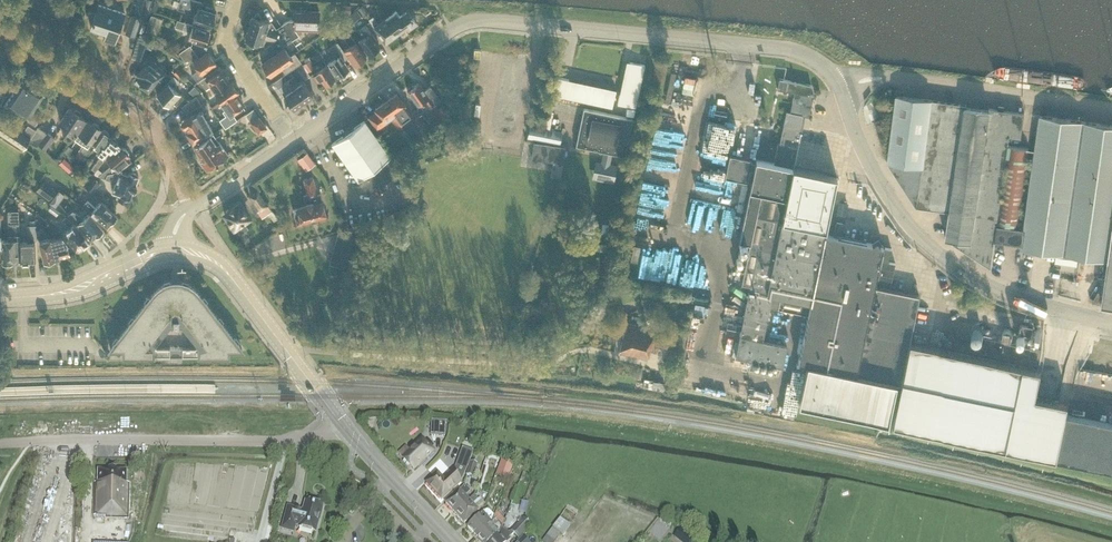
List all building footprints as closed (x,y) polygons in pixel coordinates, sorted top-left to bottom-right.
[(197,0),(196,0),(179,0),(179,2),(174,0),(173,0),(172,5),(177,6),(177,8),(195,14),(192,22),(210,27),(215,13),(199,8),(201,2),(197,0)] [(115,43),(125,13),(98,4),(90,28),(106,33),(104,39),(115,43)] [(357,9),(363,16),(368,12),(362,5),(357,9)] [(356,9),(344,18),(349,26),(362,16),(357,9),(356,9)] [(384,18),(396,35),(407,28),(409,30),(417,24),(407,10),(399,16),(395,11),(384,18)] [(281,25),(292,41),(299,36),(294,29),(318,30),(319,11),(309,11),(309,13),(295,12),(295,20),(288,20),(281,25)] [(278,39),(283,46),(292,41),(281,25),(277,27),(276,28),(270,20),(260,17),(260,16),(258,12),(253,15),(249,27),(272,35),(276,36),(276,38),(278,39)] [(141,18),(130,15),(125,33),(135,37),(141,18)] [(383,37),(386,42),(396,35),(384,18),(377,24),(372,16),(368,19),(380,37),(383,37)] [(145,33),(150,35),(156,19),(150,17),(145,33)] [(208,35),(209,30),(185,22),(183,28),(190,31),(188,39),(206,45),(209,35),(208,35)] [(358,40),(368,55),(379,47),(377,43),(378,42),(365,25),(360,28),(366,35),(358,40)] [(265,40),(271,42),(265,47),(270,55),(283,46),(278,39),(276,38),(276,36),(272,35),(249,27),(245,39),(248,44),(252,42),(263,46),(265,40)] [(350,45),(343,50),(348,57),(354,65),(366,57),(350,34),(346,29),(341,32),(344,36),(344,37),(350,45)] [(139,35),(134,50),(141,53),(146,38),(139,35)] [(338,76),(339,75),(340,77),(347,73),(345,71),(349,69),(343,60),(348,57),(343,50),(337,41),(328,48),(335,58),(328,62),(338,76)] [(179,53),(183,59),(194,52),(190,45),(179,53)] [(289,70),(295,65),(301,62),(300,61),(294,53),(290,56),(285,48),(268,59),(268,61),(262,65),(269,75),(276,70),(276,72),(281,68),(285,73),(289,70)] [(177,69),(178,70),(198,57),(194,52),(183,59),(184,60),(175,67),(177,69)] [(201,73),(216,63),(207,52),(193,61),(198,69),(191,73),(195,79),(202,75),(201,73)] [(141,75),(137,80),(139,81),(137,83),(144,88),(147,87),(148,88),(152,81),(156,84),(165,71),(157,66),(158,65),(145,56),(142,62),(144,64),(138,73),(141,75)] [(300,61),(301,62),(307,71),(308,71),(314,67),(313,65),(311,63),(313,62),(309,56),(300,61)] [(619,92),(617,103),(635,107),(644,65),(626,61),(619,92)] [(307,71),(301,62),(295,65),(305,79),(310,75),(307,71)] [(320,78),(325,85),(327,84),(328,85),(335,81),(333,79),(335,78),(325,63),(315,71),(315,72),(311,75),(315,81),(317,80),(320,78)] [(182,73),(178,70),(177,69),(173,73),(178,77),(182,73)] [(285,73),(283,74),(302,101),(313,94),(310,89),(309,90),(302,79),(296,83),(291,77),(293,75),(289,70),(285,73)] [(210,85),(222,102),(236,93),(236,92),(238,91),(231,81),(229,83),(224,76),(223,77),(219,72),(206,81),(203,77),(199,80),(205,89),(210,85)] [(671,72),(665,99),(671,100),(676,73),(671,72)] [(293,108),(302,101),(283,74),(273,81),(277,87),(284,83),(288,89),(283,93),(290,104),(289,104),(293,108)] [(22,132),(30,137),(36,129),(35,129),(33,128),(39,118),(32,113),(35,108),(33,107),(44,91),(22,76),(9,96),(6,95),(1,103),(12,111),(15,107),(30,116),(25,123),(27,124),(22,132)] [(160,100),(168,107),(173,103),(172,102),(180,93),(173,87),(179,81),(174,76),(164,86),(165,87),(157,95),(161,99),(160,100)] [(568,79),(569,79),(557,77),(553,95),(612,107),(615,92),(616,92),(616,91),(567,81),(567,79),(568,79)] [(740,333),(735,356),(750,359),(776,365),(782,366),(786,345),(762,340),(769,306),(777,308),(798,312),(801,300),(808,302),(810,302),(807,314),(802,341),(800,352),(798,362),(806,364),(798,405),(887,424),(896,383),(900,384),(892,424),(1058,459),(1066,414),(1068,404),(1036,397),(1041,370),(909,342),(918,296),(874,286),(880,254),(883,254),(877,280),(890,282),(895,263),(888,261),(891,248),(884,247),(882,247),(882,246),(877,238),(871,243),(825,233),(836,176),(828,175),(793,167),(797,148),(800,133),(801,134),(801,133),(798,132),(800,119),(801,117),(801,115),(804,116),(808,117),(813,95),(809,94),(810,88),(810,85),(783,79),(779,79),(777,88),(794,92),(789,112),(786,112),(779,143),(777,142),(773,164),(755,160),(755,161),(753,169),(749,190),(759,192),(749,241),(748,248),(741,283),(748,284),(750,285),(740,330),(740,333)] [(409,89),(407,90),(412,97),(418,105),(425,100),(429,106),(435,103),(440,99),(431,86),(424,90),(418,82),(413,85),(413,84),(408,87),(409,89)] [(189,91),(194,96),(199,91),(194,86),(189,91)] [(407,107),(396,92),(386,100),(402,123),(406,129),(411,126),(406,120),(400,112),(407,107)] [(232,113),(243,105),(239,100),(240,99),(236,93),(222,102),(226,109),(223,111),(226,115),(220,120),(223,125),(225,127),(236,119),(232,113)] [(182,106),(185,113),(201,104),(196,95),(182,106)] [(994,240),(1015,243),(1016,244),(1019,228),(1017,227),(996,224),(1006,157),(1007,157),(998,223),(1017,226),(1029,148),(1007,145),(1009,136),(1020,137),(1024,113),(989,108),(988,110),(966,107),(966,105),(931,100),(896,95),(888,161),(917,206),(950,210),(946,237),(990,266),(994,240)] [(391,118),(397,126),(402,123),(386,100),(375,108),(377,111),(368,117),(377,128),(391,118)] [(438,108),(442,120),(449,116),(445,105),(438,108)] [(69,143),(85,118),(80,115),(80,112),(76,109),(73,111),(69,108),(60,122),(70,129),(63,139),(69,143)] [(625,156),(633,119),(626,117),(583,108),(575,145),(625,156)] [(187,132),(216,115),(212,109),(209,111),(204,114),(201,110),(195,114),(195,112),(181,120),(180,124),(181,126),(185,127),(188,131),(187,132)] [(187,132),(192,141),(213,129),(210,124),(218,119),(216,115),(187,132)] [(1019,228),(1016,244),(1021,244),(1020,247),(1108,260),(1102,304),(1111,306),(1111,125),(1039,115),(1023,228),(1019,228)] [(28,140),(30,137),(22,132),(0,116),(0,133),(23,148),(28,140)] [(266,127),(258,116),(251,122),(259,132),(266,127)] [(47,134),(37,127),(41,120),(39,118),(33,128),(35,129),(36,129),(30,137),(28,140),(37,145),(45,150),(54,137),(47,133),(47,134)] [(390,156),(364,120),(331,143),(357,179),(368,194),(400,171),(390,156)] [(87,121),(78,134),(76,137),(85,143),(81,150),(79,149),(74,156),(75,157),(73,158),(77,161),(80,158),(84,152),(91,142),(91,141),(100,128),(91,122),(91,123),(87,121)] [(549,129),(544,128),(530,125),(527,137),(559,144),(562,132),(549,129)] [(86,158),(93,148),(97,151),(102,144),(103,146),(110,137),(111,137),(108,134),(109,133),(104,128),(102,130),(93,142),(91,142),(84,152),(80,158),(81,158),(82,156),(86,158)] [(206,169),(228,154),(218,140),(215,136),(219,134),(216,129),(210,134),(194,145),(203,159),(200,161),(206,169)] [(413,140),(406,129),(402,132),(409,143),(413,140)] [(102,144),(97,151),(101,154),(91,168),(92,168),(95,170),(95,171),(106,157),(119,145),(116,142),(111,137),(110,137),(103,146),(102,144)] [(533,141),(531,158),(563,162),(565,146),(533,141)] [(100,176),(104,177),(106,173),(116,171),(123,166),(131,159),(128,155),(121,146),(107,159),(113,166),(100,176)] [(307,168),(317,162),(309,150),(299,157),(307,168)] [(729,154),(724,176),(746,180),(749,168),(753,169),(755,161),(750,161),(751,159),(729,154)] [(69,162),(63,168),(68,173),(74,167),(69,162)] [(135,184),(138,176),(129,172),(128,174),(120,171),(119,173),(116,171),(106,173),(104,177),(111,180),(112,178),(115,180),(114,183),(111,191),(120,193),(118,199),(127,203),(129,198),(133,189),(134,190),(136,185),(135,184)] [(87,180),(81,175),(77,181),(83,185),(87,180)] [(293,209),(295,216),(297,224),(326,216),(320,193),(317,193),(312,176),(303,178),(308,196),(303,197),(306,205),(297,207),(293,209)] [(56,190),(43,181),(36,190),(49,200),(56,190)] [(747,184),(742,183),(736,209),(742,210),(747,184)] [(271,210),(267,205),(268,205),(256,189),(248,195),(263,216),(271,210)] [(744,213),(739,239),(749,241),(759,192),(749,190),(744,213)] [(60,204),(53,199),(50,203),(57,208),(60,204)] [(106,225),(109,222),(110,222),(116,215),(100,200),(94,206),(87,200),(83,204),(106,225)] [(231,226),(233,226),(234,228),(235,227),(240,233),(247,227),(243,221),(245,220),(249,217),(245,212),(239,203),(224,214),(229,220),(229,223),(231,226)] [(51,205),(48,209),(56,215),(59,211),(51,205)] [(9,240),(1,240),(1,245),(2,262),(18,261),(17,239),(19,239),(18,211),(7,211),(9,240)] [(77,223),(91,238),(95,235),(103,229),(88,214),(83,219),(79,215),(72,211),(67,215),(77,223)] [(74,223),(65,216),(61,219),(69,228),(63,233),(75,249),(83,244),(88,241),(74,223)] [(834,231),(840,232),(842,222),(836,220),(834,231)] [(57,229),(47,222),(45,226),(54,233),(57,229)] [(20,261),(35,261),(34,238),(36,238),(36,230),(36,225),(29,225),(29,231),(29,238),(32,238),(32,241),(19,242),(20,261)] [(39,241),(44,260),(69,254),(67,244),(68,243),(63,236),(50,239),(50,238),(41,240),(41,230),(36,230),(36,238),(39,241)] [(332,254),(346,258),(350,244),(336,240),(332,254)] [(637,262),(640,246),(633,244),(630,260),(637,262)] [(712,282),(715,261),(702,259),(699,282),(702,282),(703,276),(708,277),(708,282),(712,282)] [(190,284),(189,283),(188,282),(182,280),(182,281),(182,280),(181,280),(180,280),(179,280),(177,280),(174,280),(170,280),(169,281),(169,280),(163,282),(162,283),(162,284),(159,285),(158,286),(155,289),(153,291),(152,292),(151,293),(150,294),(149,295),(148,296),(144,300),(144,301),(143,302),(144,303),(132,317),(132,316),(128,321),(127,323),(128,323),(117,337),(116,336),(112,341),(113,341),(112,343),(107,350),(122,350),(122,356),(182,356),(197,356),(229,356),(229,350),(244,350),(239,344),(240,343),(239,342),(240,341),(235,336),(234,336),(233,336),(223,323),(224,323),(223,322),(224,321),(220,315),(218,316),(217,315),(207,303),(208,302),(207,301),(208,300),(204,295),(203,296),(202,295),(201,295),(199,292),(198,291),(197,290),(196,289),(195,288),(194,287),(193,286),(190,284)] [(727,322),(725,333),(738,335),(740,325),(727,322)] [(626,323),(619,352),(647,359),(649,351),(656,352),(661,333),(639,327),(639,326),(626,323)] [(1018,333),(1031,336),(1032,327),(1020,325),(1018,333)] [(513,326),(512,334),(521,335),(522,328),(513,326)] [(1012,343),(1000,341),(997,352),(1010,354),(1012,343)] [(1039,349),(1030,348),(1028,357),(1037,359),(1039,349)] [(776,365),(750,359),(748,369),(775,374),(776,365)] [(664,383),(653,381),(653,380),(644,379),(643,387),(644,387),(663,389),(664,383)] [(1066,414),(1058,459),(1111,470),(1111,423),(1066,414)] [(445,421),(437,420),(436,436),(444,437),(445,421)] [(405,446),(398,453),(403,457),(402,457),(414,469),(433,451),(422,439),(410,451),(405,446)] [(462,448),(457,462),(467,466),(473,452),(462,448)] [(513,463),(503,459),(499,468),(510,472),(513,463)] [(473,477),(478,464),(470,461),(466,475),(473,477)] [(104,518),(128,518),(129,483),(126,483),(126,470),(97,470),(97,482),(94,482),(94,516),(104,516),(104,518)] [(437,472),(426,482),(441,499),(461,481),(453,472),(452,471),(444,479),(437,472)] [(465,485),(445,503),(454,513),(469,500),(465,496),(470,491),(465,485)] [(469,500),(454,513),(464,523),(478,510),(472,503),(474,502),(477,499),(474,495),(471,499),(470,500),(469,500)] [(281,529),(293,532),(295,525),(298,526),(298,527),(315,532),(322,506),(305,501),(303,511),(298,510),(298,509),(287,506),(281,529)] [(483,512),(467,527),(476,536),(492,521),(483,512)] [(477,538),(481,541),(488,541),(498,533),(501,526),(494,517),(492,521),(476,536),(477,538)] [(517,537),(530,525),(523,518),(518,523),(511,530),(510,531),(517,537)] [(560,533),(563,535),(570,526),(559,518),(542,541),(544,541),(553,541),(560,533)] [(489,541),(507,541),(510,539),(506,535),(503,538),(498,533),(489,541)]
